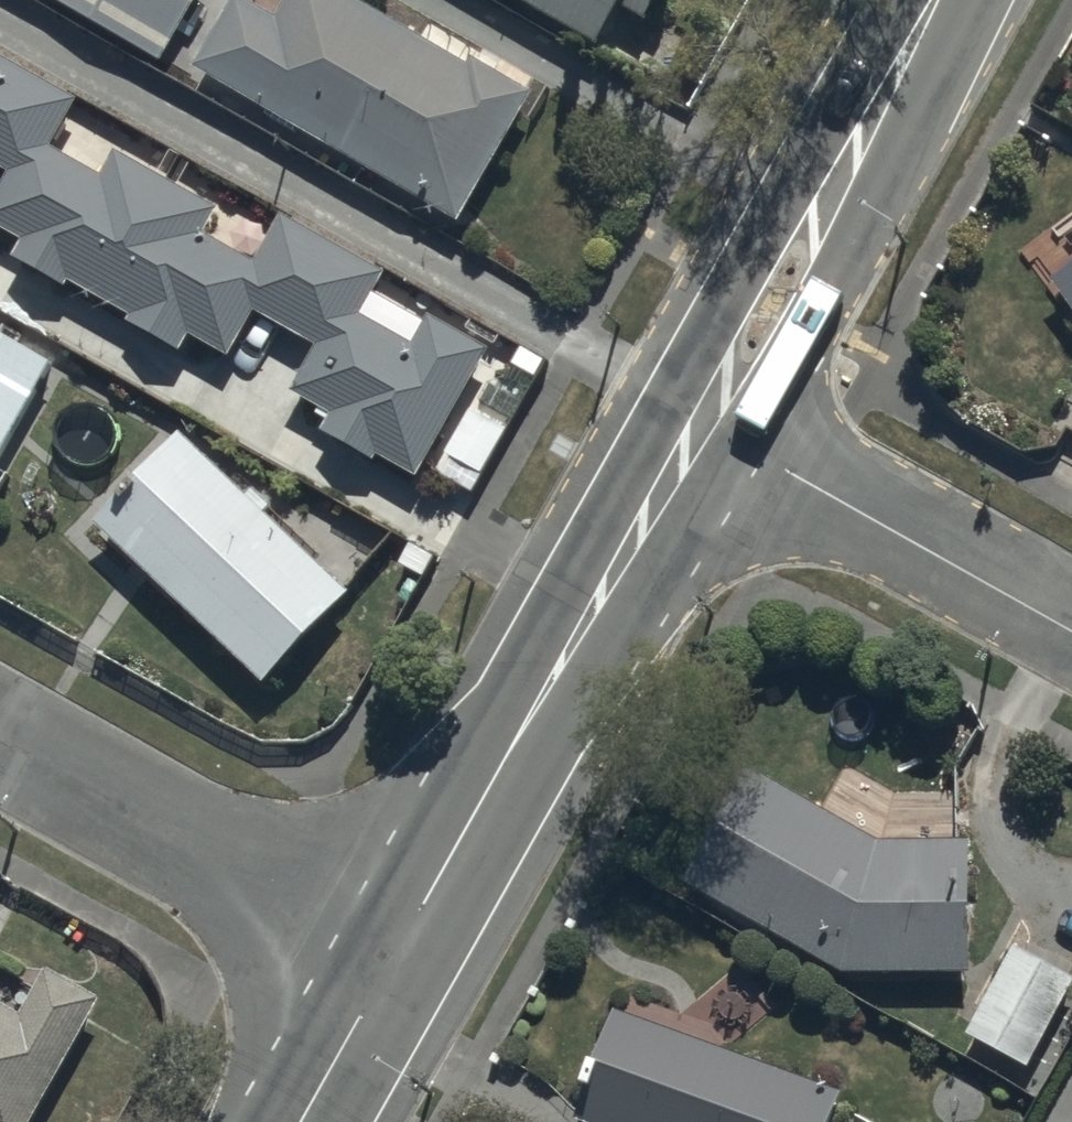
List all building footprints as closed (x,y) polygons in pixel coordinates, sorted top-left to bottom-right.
[(157,48),(185,0),(76,0),(157,48)] [(200,65),(462,207),(529,84),(374,0),(287,0),(282,8),(267,0),(235,0),(200,65)] [(604,26),(619,0),(555,0),(604,26)] [(640,10),(645,0),(622,0),(640,10)] [(23,166),(0,208),(0,214),(35,233),(23,254),(60,274),(66,263),(140,303),(134,315),(177,338),(186,320),(225,342),(250,296),(333,341),(308,386),(351,410),(341,427),(373,445),(376,438),(413,458),(470,354),(426,331),(412,357),(345,320),(372,270),(289,225),(261,277),(194,240),(209,214),(119,165),(108,186),(34,146),(56,106),(0,75),(0,154),(23,166)] [(1050,294),(1071,324),(1071,278),(1050,294)] [(48,347),(0,321),(0,435),(48,347)] [(189,431),(106,518),(267,671),(350,585),(189,431)] [(747,768),(685,881),(841,973),(970,972),(971,842),(875,841),(747,768)] [(966,1037),(1027,1070),(1071,986),(1071,981),(1013,950),(966,1037)] [(111,1019),(60,991),(42,1025),(0,1002),(0,1121),(55,1121),(111,1019)] [(840,1098),(612,1013),(572,1120),(577,1121),(831,1121),(840,1098)]
